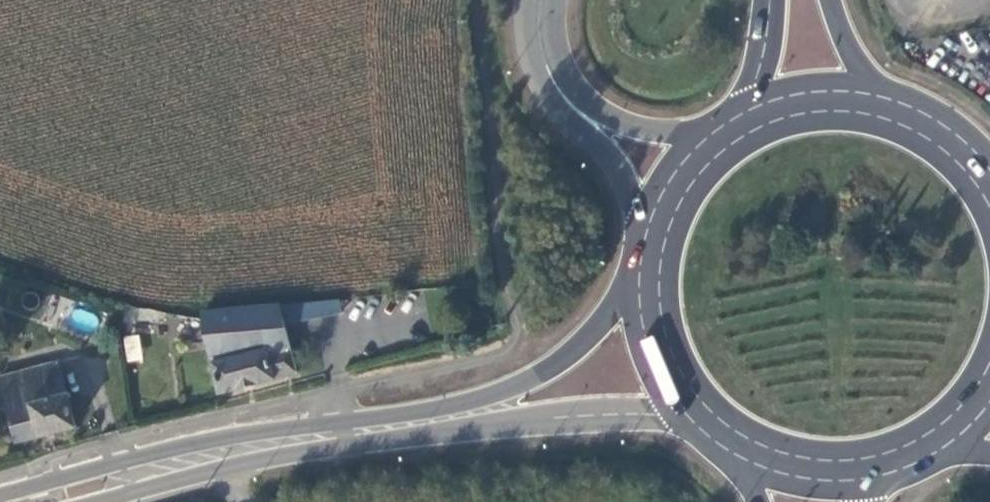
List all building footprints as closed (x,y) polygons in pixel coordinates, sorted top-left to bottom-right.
[(339,311),(338,300),(286,305),(288,316),(339,311)] [(288,316),(286,305),(203,312),(204,335),(215,389),(296,370),(288,316)] [(123,336),(127,362),(143,359),(139,334),(123,336)] [(102,355),(62,360),(66,394),(106,389),(102,355)] [(22,363),(0,370),(0,394),(13,438),(72,421),(53,359),(22,363)]
